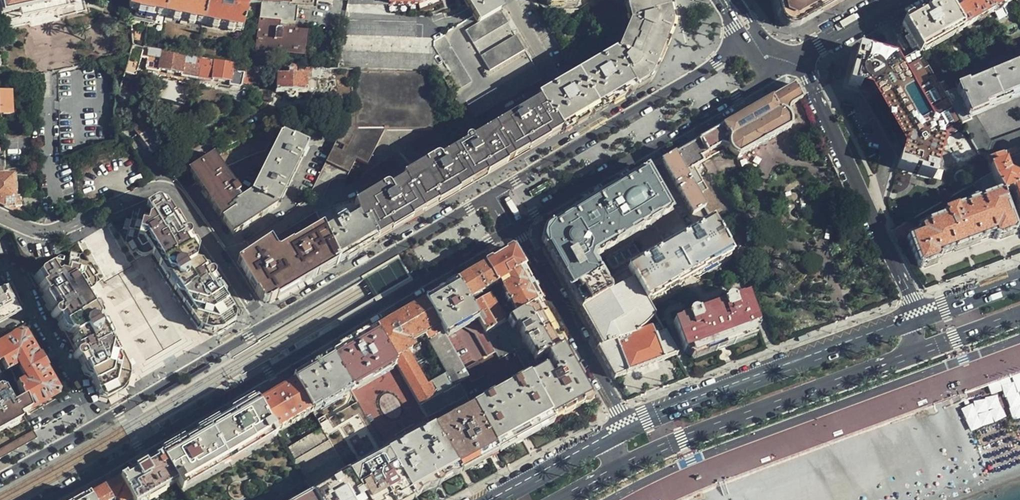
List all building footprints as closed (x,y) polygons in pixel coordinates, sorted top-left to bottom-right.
[(50,5),(71,0),(0,0),(0,15),(50,5)] [(164,17),(167,0),(128,0),(129,10),(164,17)] [(164,17),(200,24),(205,0),(167,0),(164,17)] [(200,24),(242,32),(249,0),(250,0),(205,0),(200,24)] [(319,0),(250,0),(249,0),(262,3),(259,19),(279,23),(280,17),(293,19),(296,0),(319,4),(319,0)] [(419,12),(450,0),(415,0),(417,5),(419,12)] [(615,55),(618,57),(629,75),(625,77),(634,90),(646,83),(651,78),(662,51),(668,35),(671,23),(664,0),(649,0),(626,8),(628,25),(615,55)] [(798,27),(842,2),(846,0),(775,0),(780,21),(798,27)] [(921,53),(961,30),(944,0),(926,10),(903,23),(918,50),(921,53)] [(961,30),(1015,0),(944,0),(961,30)] [(497,8),(477,20),(464,28),(473,44),(506,23),(497,8)] [(279,23),(259,19),(254,50),(303,58),(307,35),(288,31),(287,33),(281,31),(281,30),(278,30),(279,24),(279,23)] [(345,22),(343,35),(415,40),(415,26),(345,22)] [(471,82),(443,36),(431,43),(459,90),(471,82)] [(490,71),(524,51),(515,37),(481,57),(490,71)] [(139,67),(143,48),(132,46),(129,56),(127,63),(139,67)] [(962,125),(938,83),(921,53),(918,50),(903,59),(895,63),(891,58),(859,48),(854,65),(856,66),(855,70),(853,69),(848,85),(868,91),(885,119),(903,150),(897,170),(913,174),(913,172),(918,173),(917,175),(933,179),(942,142),(939,137),(962,125)] [(193,58),(158,51),(149,49),(145,70),(147,72),(158,73),(159,73),(160,70),(181,75),(181,76),(182,77),(197,81),(202,59),(193,58)] [(938,83),(962,125),(982,162),(985,161),(1016,149),(1019,148),(1019,130),(988,141),(973,114),(1019,95),(1019,50),(938,83)] [(340,53),(337,67),(431,70),(431,57),(340,53)] [(615,55),(538,101),(556,130),(557,129),(558,131),(560,134),(589,117),(607,106),(617,100),(634,90),(625,77),(629,75),(618,57),(615,55)] [(202,59),(197,81),(210,83),(212,81),(213,79),(229,82),(229,84),(230,87),(239,88),(241,86),(243,74),(233,71),(233,68),(234,65),(202,59)] [(476,118),(542,80),(534,68),(469,106),(476,118)] [(315,94),(316,79),(307,79),(307,77),(295,77),(295,73),(294,71),(292,70),(290,71),(289,71),(288,73),(288,75),(276,75),(276,93),(305,95),(306,93),(315,94)] [(355,101),(316,181),(329,186),(331,183),(332,181),(334,180),(335,179),(337,178),(339,177),(341,177),(343,177),(345,178),(351,179),(363,160),(374,164),(384,129),(431,128),(431,72),(356,74),(355,101)] [(673,155),(693,189),(703,183),(694,168),(704,163),(701,157),(719,146),(726,149),(728,149),(733,155),(737,159),(760,146),(789,128),(786,115),(788,113),(789,107),(801,100),(794,86),(741,116),(673,155)] [(11,114),(10,89),(0,89),(0,115),(11,114)] [(368,222),(375,237),(409,217),(446,197),(486,175),(528,149),(558,131),(557,129),(556,130),(538,101),(437,159),(436,158),(435,156),(433,155),(432,155),(430,156),(428,156),(419,161),(422,166),(387,186),(386,185),(385,184),(384,183),(383,183),(381,183),(376,186),(379,191),(352,206),(353,209),(360,225),(368,222)] [(134,129),(152,153),(162,147),(150,129),(148,130),(145,126),(141,124),(134,129)] [(270,148),(277,132),(225,149),(175,180),(186,194),(190,191),(188,187),(197,181),(233,235),(257,220),(277,207),(287,188),(298,163),(307,145),(285,135),(256,193),(241,203),(238,198),(242,195),(236,186),(234,188),(224,172),(235,164),(270,148)] [(989,173),(990,175),(1000,193),(1001,195),(1011,191),(1019,214),(1019,187),(1017,179),(1007,174),(1005,169),(1009,159),(1018,156),(1016,149),(985,161),(989,173)] [(673,155),(660,163),(691,216),(704,208),(693,189),(673,155)] [(3,200),(3,207),(16,207),(15,199),(12,199),(11,175),(1,176),(1,169),(0,169),(0,200),(3,200)] [(580,310),(610,293),(593,263),(596,255),(648,225),(671,211),(647,171),(546,230),(542,243),(559,273),(580,310)] [(1000,193),(990,175),(978,182),(985,194),(992,191),(994,195),(1000,193)] [(1015,230),(1000,193),(994,195),(943,214),(944,217),(924,224),(917,230),(918,233),(915,234),(908,237),(917,267),(922,269),(937,264),(939,260),(938,258),(952,252),(953,254),(965,249),(980,243),(979,242),(990,237),(991,238),(998,241),(1013,235),(1014,232),(1015,230)] [(144,258),(150,255),(156,251),(199,322),(217,328),(232,319),(221,301),(224,299),(217,288),(214,289),(210,283),(214,280),(215,279),(216,278),(216,276),(216,275),(213,272),(213,271),(212,271),(210,271),(209,271),(206,273),(201,264),(194,262),(196,256),(187,241),(190,239),(191,239),(191,238),(191,237),(189,233),(188,232),(187,232),(186,232),(183,234),(172,216),(168,209),(166,211),(162,203),(158,203),(147,209),(145,206),(131,215),(128,224),(126,234),(123,245),(130,257),(133,255),(135,256),(136,257),(138,258),(140,259),(142,259),(144,258)] [(321,225),(339,263),(361,250),(376,241),(375,237),(368,222),(360,225),(353,209),(321,225)] [(177,218),(172,216),(183,234),(186,232),(177,218)] [(230,264),(261,309),(309,281),(339,263),(321,225),(317,218),(279,239),(274,230),(239,252),(242,257),(230,264)] [(627,269),(633,280),(646,302),(689,278),(730,255),(711,221),(670,245),(627,269)] [(915,234),(909,221),(892,231),(897,241),(908,237),(915,234)] [(206,273),(209,271),(190,239),(187,241),(196,256),(194,262),(201,264),(206,273)] [(201,335),(212,337),(232,326),(235,317),(224,299),(221,301),(232,319),(217,328),(199,322),(156,251),(150,255),(157,267),(183,311),(197,334),(201,335)] [(498,284),(523,269),(512,251),(499,258),(483,267),(494,286),(498,284)] [(90,378),(100,396),(115,387),(119,370),(78,295),(84,292),(87,290),(89,289),(90,287),(91,286),(91,285),(91,284),(91,282),(91,280),(94,278),(87,265),(75,262),(66,260),(56,258),(42,266),(42,268),(35,272),(34,273),(34,274),(34,276),(34,277),(35,279),(39,287),(36,289),(40,296),(50,314),(48,315),(47,315),(47,316),(47,317),(47,318),(49,322),(50,322),(51,322),(52,322),(54,321),(64,338),(69,339),(67,344),(72,353),(71,354),(70,355),(69,356),(69,357),(69,358),(72,363),(72,364),(73,364),(75,364),(75,363),(81,360),(85,368),(81,370),(87,379),(90,378)] [(494,286),(483,267),(471,275),(456,284),(466,303),(494,286)] [(516,316),(537,304),(541,302),(528,279),(523,269),(498,284),(506,299),(503,302),(506,306),(510,304),(516,316)] [(34,273),(35,272),(29,275),(36,289),(39,287),(35,279),(34,277),(34,276),(34,274),(34,273)] [(217,288),(224,299),(224,292),(221,287),(218,286),(214,280),(210,283),(214,289),(217,288)] [(633,280),(610,293),(580,310),(596,339),(600,347),(597,349),(614,379),(647,367),(676,355),(675,353),(661,328),(659,325),(657,322),(652,313),(650,309),(646,302),(633,280)] [(553,421),(529,376),(515,351),(499,359),(485,334),(469,308),(466,303),(456,284),(441,292),(423,303),(467,379),(458,384),(466,397),(472,408),(497,452),(524,437),(553,421)] [(12,315),(14,305),(5,287),(0,290),(0,322),(12,315)] [(97,399),(104,401),(124,388),(129,372),(115,347),(89,302),(84,292),(78,295),(119,370),(115,387),(100,396),(90,378),(87,379),(97,399)] [(50,314),(40,296),(40,300),(48,315),(50,314)] [(469,308),(485,334),(500,325),(504,324),(488,297),(469,308)] [(752,336),(749,328),(757,325),(748,300),(742,298),(732,302),(730,301),(729,300),(727,301),(725,302),(724,303),(724,305),(722,306),(722,307),(699,316),(698,314),(695,315),(694,315),(692,314),(690,315),(689,316),(687,317),(687,319),(672,324),(683,353),(691,350),(693,357),(719,348),(722,347),(726,346),(752,336)] [(419,406),(458,384),(467,379),(423,303),(402,315),(375,331),(394,364),(419,406)] [(539,371),(529,376),(553,421),(573,410),(591,400),(564,352),(537,304),(516,316),(510,320),(539,371)] [(54,321),(52,322),(55,326),(54,329),(59,337),(61,338),(71,354),(72,353),(67,344),(69,339),(64,338),(54,321)] [(499,359),(515,351),(500,325),(485,334),(499,359)] [(341,352),(331,357),(349,390),(394,364),(375,331),(341,352)] [(0,342),(0,372),(16,365),(24,379),(15,384),(21,397),(26,411),(53,395),(54,392),(36,360),(21,334),(16,333),(0,342)] [(304,373),(293,379),(295,383),(312,412),(349,390),(331,357),(304,373)] [(82,377),(87,379),(81,370),(85,368),(81,360),(75,363),(80,371),(79,372),(82,377)] [(1014,420),(1019,418),(1019,372),(1001,378),(1014,420)] [(260,404),(276,432),(312,412),(295,383),(277,393),(260,404)] [(466,397),(458,384),(419,406),(427,420),(466,397)] [(30,430),(21,414),(27,411),(26,411),(21,397),(9,404),(0,387),(0,448),(30,430)] [(963,409),(973,433),(1007,418),(997,395),(963,409)] [(185,499),(284,499),(307,487),(286,449),(276,432),(260,404),(258,400),(229,416),(190,439),(160,455),(176,484),(185,499)] [(363,499),(408,499),(412,498),(387,456),(359,407),(321,428),(363,499)] [(491,455),(497,452),(472,408),(433,430),(458,473),(491,455)] [(315,499),(363,499),(321,428),(286,449),(307,487),(315,499)] [(30,430),(0,448),(0,456),(34,436),(30,430)] [(438,484),(458,473),(433,430),(387,456),(412,498),(418,495),(438,484)] [(176,484),(160,455),(148,462),(119,478),(131,499),(147,499),(176,484)] [(87,497),(89,499),(116,499),(117,499),(131,499),(119,478),(113,482),(96,491),(87,497)] [(307,487),(284,499),(315,499),(307,487)]
